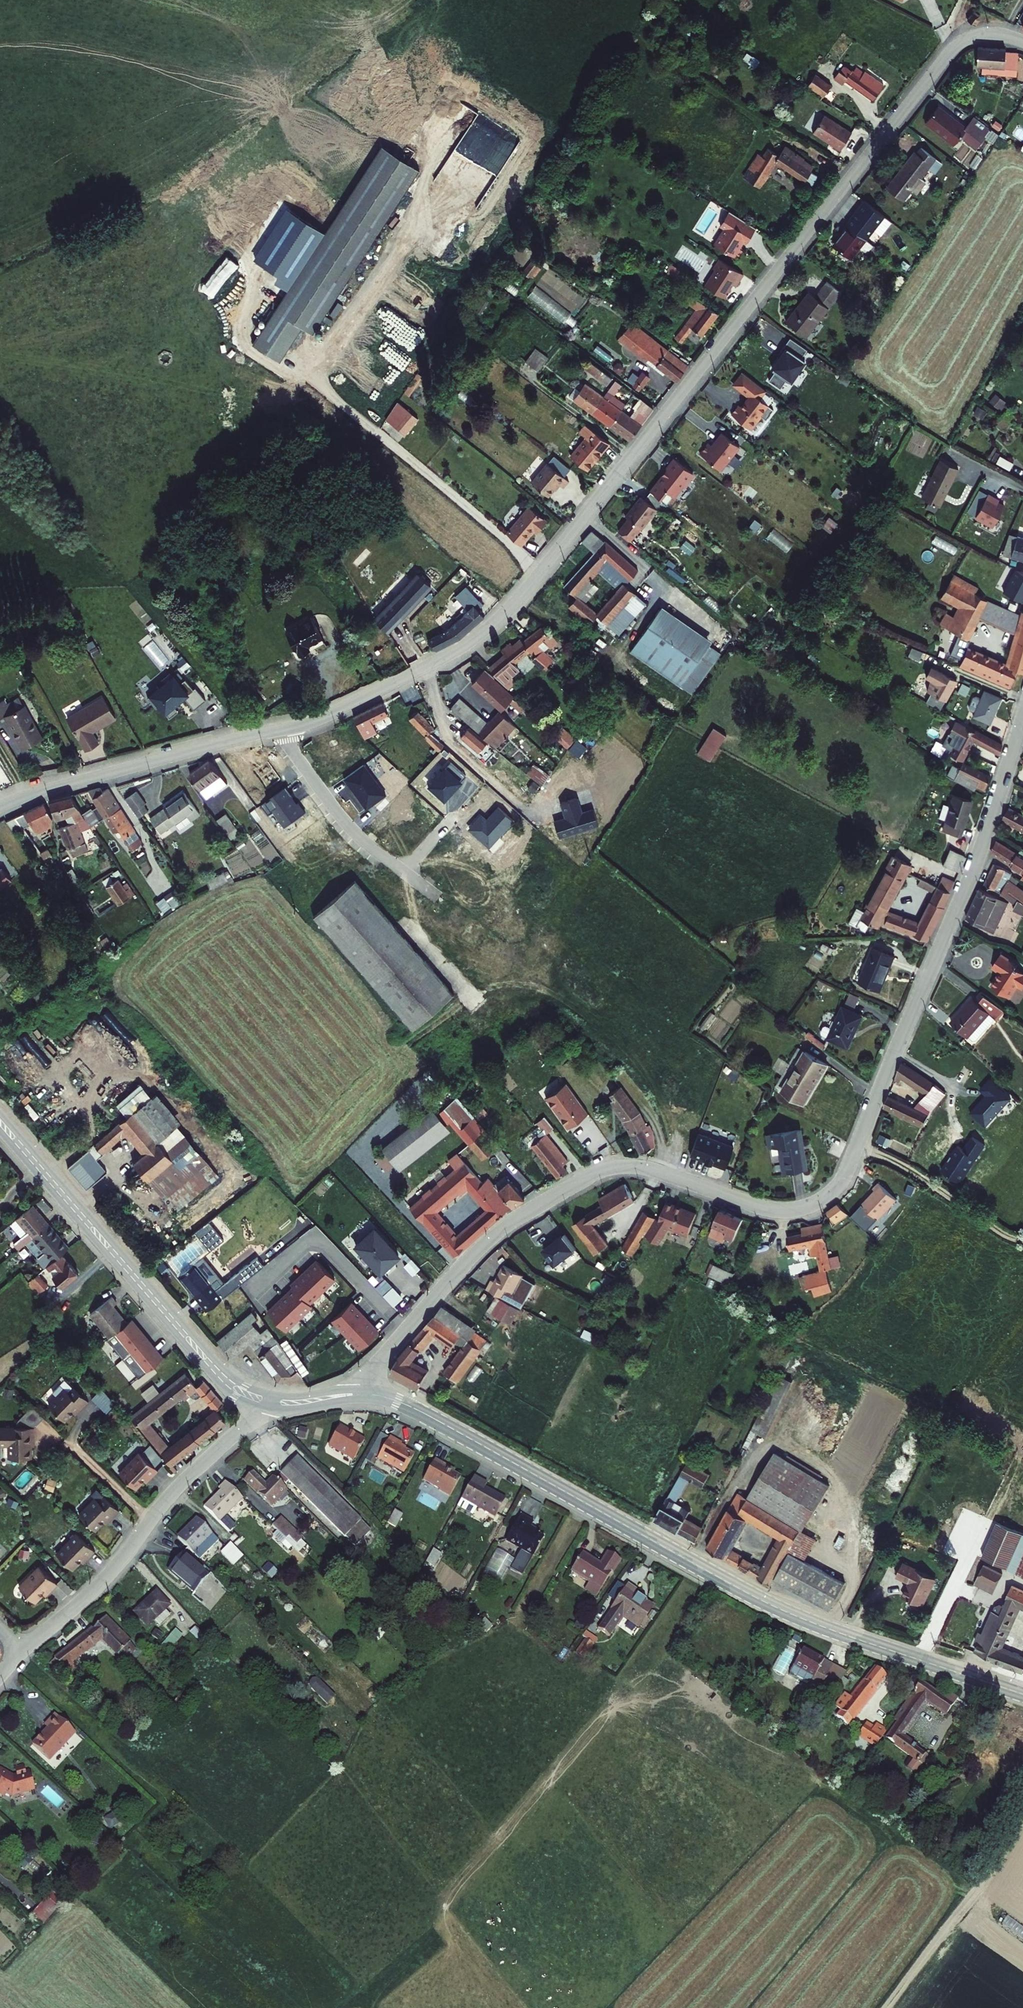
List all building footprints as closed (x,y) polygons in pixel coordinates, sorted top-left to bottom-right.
[(972,15),(967,21),(975,27),(979,21),(980,16),(977,14),(972,15)] [(979,66),(979,74),(1005,75),(1001,66),(1002,53),(1003,49),(975,47),(973,66),(979,66)] [(1013,53),(1002,53),(1001,66),(1005,75),(1012,76),(1013,53)] [(843,86),(845,83),(874,101),(884,85),(865,72),(863,75),(856,71),(854,74),(844,68),(840,74),(839,73),(834,81),(843,86)] [(816,77),(809,88),(825,98),(832,87),(816,77)] [(934,107),(921,125),(949,145),(956,136),(973,148),(981,137),(989,143),(995,135),(970,117),(962,128),(934,107)] [(854,133),(827,115),(815,133),(843,151),(854,133)] [(384,148),(256,347),(282,364),(304,329),(315,336),(421,172),(384,148)] [(759,155),(744,178),(758,187),(776,163),(810,186),(813,186),(817,180),(816,177),(811,174),(813,169),(803,162),(803,160),(786,148),(781,156),(769,148),(763,157),(759,155)] [(910,153),(894,175),(909,186),(923,168),(931,173),(938,164),(917,148),(912,155),(910,153)] [(894,175),(885,186),(900,197),(909,186),(894,175)] [(431,227),(448,238),(478,192),(461,181),(431,227)] [(759,229),(731,211),(722,226),(726,229),(716,245),(739,260),(744,252),(741,249),(746,241),(750,244),(759,229)] [(840,233),(838,235),(855,248),(863,237),(869,242),(872,237),(858,226),(860,224),(850,217),(839,232),(840,233)] [(838,235),(833,243),(849,255),(855,248),(838,235)] [(537,259),(528,273),(534,277),(543,263),(537,259)] [(745,276),(721,261),(715,271),(717,272),(707,288),(727,300),(732,291),(731,290),(734,286),(737,288),(745,276)] [(804,293),(798,302),(818,317),(837,293),(823,282),(811,298),(804,293)] [(529,296),(566,321),(573,311),(536,286),(529,296)] [(678,343),(676,346),(680,349),(688,338),(698,345),(718,317),(692,298),(688,304),(697,311),(676,341),(678,343)] [(798,302),(782,322),(803,337),(818,317),(798,302)] [(620,341),(641,356),(643,354),(665,370),(678,381),(689,366),(634,323),(620,341)] [(806,351),(789,339),(779,353),(781,355),(770,370),(772,372),(766,381),(777,389),(784,381),(787,383),(803,362),(800,360),(806,351)] [(600,343),(596,349),(610,358),(614,352),(600,343)] [(538,350),(529,362),(536,367),(545,355),(538,350)] [(160,363),(162,364),(164,365),(167,366),(173,361),(171,353),(164,351),(158,356),(160,363)] [(643,354),(641,356),(663,373),(665,370),(643,354)] [(550,359),(545,355),(536,367),(541,371),(550,359)] [(552,360),(550,359),(541,371),(542,372),(552,360)] [(593,364),(588,371),(608,386),(606,389),(608,390),(610,387),(615,379),(593,364)] [(653,379),(645,373),(638,381),(639,382),(635,387),(640,391),(644,386),(646,387),(653,379)] [(763,391),(741,374),(732,386),(747,398),(745,400),(744,401),(743,402),(743,403),(743,404),(740,408),(736,406),(729,416),(748,430),(759,415),(764,419),(771,410),(757,399),(763,391)] [(618,384),(607,399),(595,415),(613,429),(625,413),(629,407),(617,398),(624,388),(618,384)] [(580,390),(573,399),(595,415),(607,399),(591,387),(586,394),(580,390)] [(440,397),(453,407),(458,399),(446,389),(440,397)] [(633,418),(625,413),(613,429),(632,442),(656,411),(644,402),(637,409),(639,411),(633,418)] [(389,422),(407,435),(420,416),(405,406),(399,415),(396,413),(389,422)] [(1002,410),(998,414),(1010,421),(1013,418),(1002,410)] [(998,414),(990,425),(1000,434),(1010,421),(998,414)] [(573,459),(590,473),(612,445),(588,426),(582,434),(589,439),(573,459)] [(735,445),(717,432),(707,445),(704,442),(696,453),(717,469),(735,445)] [(689,473),(670,459),(663,469),(663,471),(664,472),(661,476),(659,476),(653,484),(671,497),(679,486),(681,488),(688,479),(686,478),(689,473)] [(959,469),(941,460),(921,498),(939,508),(959,469)] [(535,485),(551,498),(560,487),(565,491),(572,483),(550,466),(535,485)] [(659,501),(646,491),(641,499),(653,509),(659,501)] [(641,499),(637,496),(622,516),(638,528),(653,509),(641,499)] [(990,496),(978,518),(996,528),(1006,508),(999,504),(1000,503),(996,500),(996,499),(990,496)] [(512,537),(526,549),(539,534),(541,530),(544,533),(551,525),(533,510),(512,537)] [(776,527),(768,536),(786,552),(794,544),(776,527)] [(589,532),(579,543),(592,554),(565,586),(576,595),(588,580),(587,579),(603,560),(629,581),(638,571),(603,541),(602,542),(589,532)] [(1022,538),(1013,536),(1007,557),(1017,559),(1022,538)] [(1015,570),(1003,593),(1022,603),(1022,600),(1022,575),(1015,570)] [(454,571),(438,586),(462,611),(438,631),(439,633),(438,634),(431,636),(433,638),(430,640),(436,652),(463,638),(488,617),(473,601),(478,596),(454,571)] [(976,585),(953,572),(940,597),(958,606),(967,591),(972,594),(976,585)] [(398,602),(379,621),(390,632),(434,587),(423,577),(405,596),(398,589),(392,596),(398,602)] [(624,583),(598,614),(608,623),(634,591),(624,583)] [(634,591),(608,623),(624,636),(650,604),(634,591)] [(965,639),(971,628),(972,629),(978,618),(1017,635),(1008,665),(967,647),(960,665),(1011,687),(1016,669),(1022,672),(1022,614),(1022,615),(972,594),(967,591),(958,606),(952,618),(946,614),(940,625),(965,639)] [(577,596),(569,605),(591,623),(598,614),(577,596)] [(659,607),(652,617),(703,651),(708,645),(710,641),(659,607)] [(598,614),(591,623),(601,632),(608,623),(598,614)] [(652,617),(629,651),(693,695),(720,655),(721,654),(708,645),(703,651),(652,617)] [(312,620),(288,633),(301,657),(311,651),(308,647),(323,639),(312,620)] [(421,625),(414,628),(418,638),(425,635),(421,625)] [(540,626),(522,640),(530,648),(536,654),(547,665),(552,659),(543,650),(547,645),(549,648),(557,643),(550,633),(547,636),(540,626)] [(505,652),(500,657),(510,667),(514,663),(530,648),(522,640),(520,638),(511,647),(508,644),(502,650),(505,652)] [(919,660),(923,651),(902,642),(898,650),(919,660)] [(542,670),(547,665),(536,654),(531,658),(542,670)] [(500,657),(489,668),(503,681),(518,667),(514,663),(510,667),(500,657)] [(928,677),(932,679),(939,669),(934,666),(928,677)] [(485,668),(472,682),(481,690),(493,678),(494,676),(485,668)] [(958,681),(939,669),(932,679),(928,690),(932,692),(926,701),(940,709),(958,681)] [(149,699),(158,710),(161,707),(172,720),(180,713),(175,707),(185,698),(195,710),(208,700),(203,693),(201,695),(196,689),(194,690),(186,681),(181,685),(171,674),(163,681),(166,685),(149,699)] [(449,676),(443,675),(440,693),(446,694),(449,676)] [(500,684),(493,678),(481,690),(501,709),(506,711),(508,707),(505,705),(514,696),(505,688),(502,692),(496,687),(500,684)] [(1002,698),(986,691),(975,716),(991,723),(1002,698)] [(459,696),(451,705),(459,713),(468,704),(459,696)] [(23,698),(9,704),(14,714),(28,708),(23,698)] [(105,699),(70,719),(89,752),(101,745),(94,734),(118,720),(105,699)] [(0,705),(0,718),(1,721),(8,717),(25,750),(44,741),(28,708),(14,714),(9,704),(8,701),(0,705)] [(386,702),(357,716),(368,739),(381,733),(376,723),(392,715),(386,702)] [(489,723),(468,704),(459,713),(479,731),(481,729),(499,745),(517,726),(500,711),(489,723)] [(417,710),(409,719),(428,737),(427,739),(439,751),(445,744),(441,739),(432,731),(431,730),(434,726),(417,710)] [(958,723),(952,735),(960,739),(952,754),(964,760),(974,740),(999,754),(1002,744),(982,733),(980,736),(958,723)] [(724,733),(712,725),(696,750),(708,757),(724,733)] [(469,726),(462,736),(479,751),(483,746),(487,750),(491,745),(469,726)] [(570,747),(572,744),(580,750),(585,743),(564,727),(557,736),(570,747)] [(210,759),(189,774),(206,798),(227,783),(210,759)] [(437,793),(445,801),(462,782),(460,781),(465,775),(450,761),(428,784),(429,786),(428,787),(436,794),(437,793)] [(527,774),(544,784),(551,774),(534,763),(527,774)] [(991,777),(965,763),(956,779),(976,790),(979,786),(985,789),(991,777)] [(353,788),(367,809),(386,795),(364,764),(343,779),(350,790),(353,788)] [(293,796),(286,787),(266,802),(285,828),(305,813),(298,803),(297,804),(292,797),(293,796)] [(100,788),(88,790),(105,816),(119,807),(107,789),(102,792),(100,788)] [(134,788),(122,797),(136,816),(146,809),(141,803),(144,801),(134,788)] [(70,793),(49,801),(56,818),(75,812),(79,820),(86,818),(82,813),(70,793)] [(161,809),(146,818),(156,833),(192,809),(181,793),(160,807),(161,809)] [(973,802),(955,796),(944,832),(962,838),(973,802)] [(553,821),(559,838),(598,826),(593,808),(583,811),(578,797),(559,802),(564,817),(553,821)] [(33,807),(45,826),(51,823),(53,817),(43,803),(33,807)] [(1006,816),(1021,825),(1022,821),(1022,811),(1012,805),(1006,816)] [(468,827),(489,847),(513,821),(497,806),(486,818),(481,813),(468,827)] [(33,807),(16,815),(23,827),(33,823),(38,831),(45,826),(33,807)] [(130,824),(119,807),(105,816),(116,834),(130,824)] [(90,808),(82,813),(86,818),(90,825),(98,821),(90,808)] [(16,815),(6,819),(14,831),(23,827),(16,815)] [(228,817),(220,822),(229,835),(237,830),(228,817)] [(79,820),(60,827),(68,848),(69,847),(72,854),(87,848),(80,831),(91,826),(90,825),(86,818),(79,820)] [(134,830),(130,824),(116,834),(119,839),(123,837),(132,850),(139,846),(130,832),(134,830)] [(134,830),(130,832),(139,846),(142,842),(134,830)] [(42,839),(35,844),(41,852),(47,848),(42,839)] [(1018,851),(998,839),(994,849),(1012,860),(1018,851)] [(47,848),(41,852),(45,858),(51,854),(47,848)] [(966,856),(950,848),(943,862),(958,870),(966,856)] [(1018,851),(1012,860),(1022,867),(1022,855),(1018,851)] [(911,862),(896,854),(858,925),(866,929),(870,923),(876,926),(911,862)] [(9,872),(0,862),(0,879),(9,872)] [(987,881),(1009,891),(1011,888),(1017,893),(1022,896),(1022,885),(1012,877),(1009,876),(1012,868),(995,862),(987,881)] [(955,880),(934,870),(929,880),(951,890),(955,880)] [(71,874),(78,884),(82,881),(75,871),(71,874)] [(920,924),(889,913),(884,924),(928,941),(951,890),(929,880),(923,877),(919,884),(931,890),(932,888),(936,890),(920,924)] [(118,878),(107,886),(119,903),(134,893),(129,885),(125,888),(118,878)] [(356,879),(343,890),(314,915),(411,1029),(442,1002),(453,993),(356,879)] [(984,885),(977,899),(994,907),(992,912),(1000,915),(1003,909),(1006,910),(1011,898),(984,885)] [(165,912),(185,899),(177,887),(157,900),(165,912)] [(1017,893),(1013,898),(1020,903),(1022,901),(1022,902),(1022,896),(1017,893)] [(977,899),(971,913),(986,923),(999,928),(1006,910),(1003,909),(1000,915),(992,912),(994,907),(977,899)] [(881,946),(877,945),(862,978),(883,987),(867,977),(881,946)] [(898,955),(881,946),(867,977),(883,987),(898,955)] [(1003,949),(992,967),(1000,972),(995,980),(1011,991),(1019,980),(1022,982),(1022,980),(1022,967),(1019,964),(1020,964),(1018,962),(1019,960),(1003,949)] [(976,993),(956,1019),(974,1033),(994,1007),(1001,1012),(1007,1004),(985,987),(979,995),(976,993)] [(853,988),(847,1003),(858,1008),(865,993),(853,988)] [(833,1034),(833,1035),(854,1045),(867,1013),(858,1008),(847,1003),(837,1025),(831,1022),(829,1023),(826,1029),(826,1031),(833,1034)] [(87,1028),(101,1015),(96,1010),(83,1022),(87,1028)] [(830,1062),(809,1049),(786,1087),(807,1100),(830,1062)] [(906,1056),(899,1073),(902,1076),(904,1071),(929,1091),(924,1097),(933,1105),(949,1088),(939,1079),(937,1081),(906,1056)] [(1011,1098),(990,1079),(979,1091),(984,1097),(968,1114),(985,1128),(1011,1098)] [(592,1112),(570,1082),(549,1096),(572,1127),(592,1112)] [(621,1084),(612,1091),(616,1096),(612,1099),(626,1119),(642,1110),(621,1084)] [(183,1121),(158,1091),(136,1110),(177,1157),(153,1178),(178,1208),(222,1171),(181,1123),(183,1121)] [(892,1092),(887,1103),(927,1121),(932,1110),(892,1092)] [(461,1125),(472,1116),(457,1098),(446,1106),(461,1125)] [(435,1105),(387,1146),(388,1148),(400,1161),(405,1167),(453,1127),(435,1105)] [(136,1110),(72,1165),(91,1186),(110,1170),(99,1157),(106,1151),(105,1149),(129,1128),(149,1151),(138,1160),(153,1178),(177,1157),(136,1110)] [(648,1121),(642,1110),(626,1119),(633,1130),(648,1121)] [(476,1114),(461,1128),(472,1141),(487,1127),(476,1114)] [(548,1114),(540,1120),(542,1122),(549,1131),(556,1125),(548,1114)] [(651,1119),(648,1121),(633,1130),(645,1150),(659,1142),(659,1134),(657,1129),(651,1119)] [(542,1122),(524,1136),(531,1145),(534,1143),(549,1131),(542,1122)] [(501,1143),(487,1127),(472,1141),(486,1156),(501,1143)] [(738,1143),(703,1130),(695,1152),(730,1164),(738,1143)] [(800,1130),(768,1134),(770,1145),(780,1144),(783,1171),(804,1169),(801,1147),(802,1146),(800,1130)] [(549,1131),(534,1143),(560,1175),(570,1167),(566,1162),(571,1159),(549,1131)] [(985,1146),(971,1137),(963,1149),(956,1145),(939,1171),(959,1185),(985,1146)] [(388,1148),(380,1154),(391,1168),(400,1161),(388,1148)] [(485,1176),(464,1154),(447,1168),(451,1172),(444,1178),(445,1179),(435,1188),(434,1187),(426,1194),(427,1195),(414,1207),(449,1245),(461,1234),(440,1211),(442,1210),(440,1207),(462,1187),(465,1190),(470,1185),(490,1206),(500,1216),(515,1201),(497,1181),(498,1180),(490,1172),(485,1176)] [(878,1185),(865,1199),(880,1213),(900,1192),(882,1176),(875,1183),(878,1185)] [(498,1180),(497,1181),(515,1201),(528,1194),(511,1177),(503,1183),(500,1179),(498,1180)] [(628,1179),(604,1195),(607,1201),(578,1220),(599,1251),(612,1243),(598,1222),(638,1196),(628,1179)] [(419,1186),(406,1198),(414,1207),(427,1195),(426,1194),(419,1186)] [(701,1208),(671,1197),(661,1225),(671,1228),(673,1223),(693,1230),(701,1208)] [(853,1208),(843,1199),(834,1207),(843,1215),(853,1208)] [(31,1240),(37,1235),(53,1221),(37,1202),(15,1220),(26,1234),(19,1240),(24,1246),(31,1240)] [(740,1212),(725,1205),(716,1226),(739,1236),(744,1223),(736,1219),(740,1212)] [(490,1206),(461,1234),(449,1245),(457,1254),(467,1244),(468,1246),(497,1219),(500,1216),(490,1206)] [(649,1208),(635,1234),(643,1237),(645,1235),(651,1239),(654,1233),(649,1230),(652,1225),(654,1226),(661,1214),(649,1208)] [(826,1219),(807,1223),(808,1229),(792,1233),(795,1245),(816,1240),(818,1249),(823,1248),(827,1266),(809,1271),(812,1284),(817,1283),(818,1287),(835,1283),(830,1264),(837,1263),(826,1219)] [(533,1239),(555,1234),(551,1220),(529,1225),(533,1239)] [(72,1245),(53,1221),(37,1235),(49,1249),(56,1258),(64,1252),(72,1245)] [(402,1254),(378,1227),(359,1244),(384,1271),(402,1254)] [(579,1243),(568,1228),(547,1243),(558,1258),(579,1243)] [(214,1248),(200,1229),(169,1255),(184,1274),(199,1262),(214,1248)] [(635,1234),(628,1246),(639,1252),(647,1239),(643,1237),(635,1234)] [(37,1235),(31,1240),(43,1254),(49,1249),(37,1235)] [(81,1271),(64,1252),(56,1258),(35,1276),(45,1288),(59,1277),(65,1284),(81,1271)] [(413,1257),(406,1264),(414,1273),(421,1267),(413,1257)] [(495,1276),(492,1283),(509,1292),(512,1285),(519,1289),(528,1270),(508,1259),(498,1278),(495,1276)] [(292,1287),(309,1305),(335,1281),(315,1260),(289,1284),(292,1287)] [(721,1260),(715,1272),(736,1281),(741,1269),(721,1260)] [(221,1288),(199,1262),(184,1274),(202,1294),(203,1293),(208,1299),(221,1288)] [(35,1276),(30,1280),(41,1292),(45,1288),(35,1276)] [(492,1283),(490,1286),(507,1295),(509,1292),(492,1283)] [(385,1293),(396,1305),(406,1295),(395,1284),(385,1293)] [(267,1310),(287,1331),(311,1308),(309,1305),(292,1287),(267,1310)] [(228,1297),(221,1288),(208,1299),(207,1300),(214,1309),(228,1297)] [(117,1292),(97,1310),(116,1332),(133,1317),(119,1302),(123,1298),(117,1292)] [(501,1293),(492,1307),(515,1321),(524,1307),(501,1293)] [(346,1334),(359,1348),(378,1331),(351,1302),(329,1323),(343,1337),(346,1334)] [(447,1302),(438,1313),(468,1332),(461,1342),(468,1347),(451,1371),(463,1380),(481,1355),(485,1358),(497,1341),(481,1330),(484,1325),(447,1302)] [(254,1313),(223,1337),(236,1354),(254,1340),(267,1330),(254,1313)] [(406,1354),(395,1371),(424,1386),(435,1369),(415,1359),(424,1348),(427,1350),(440,1333),(459,1345),(461,1342),(468,1332),(438,1313),(406,1354)] [(139,1323),(133,1317),(116,1332),(110,1338),(116,1344),(139,1323)] [(150,1336),(139,1323),(116,1344),(126,1356),(150,1336)] [(267,1330),(254,1340),(260,1348),(278,1335),(272,1326),(267,1330)] [(595,1335),(585,1330),(582,1338),(592,1342),(595,1335)] [(278,1335),(260,1348),(283,1379),(287,1379),(293,1381),(305,1373),(278,1335)] [(155,1342),(150,1336),(126,1356),(132,1363),(155,1342)] [(166,1355),(155,1342),(132,1363),(143,1375),(166,1355)] [(199,1382),(190,1371),(165,1392),(154,1401),(136,1415),(174,1462),(228,1418),(220,1408),(172,1447),(151,1421),(199,1382)] [(207,1379),(201,1385),(219,1407),(226,1401),(207,1379)] [(146,1392),(154,1401),(165,1392),(158,1382),(146,1392)] [(69,1387),(53,1404),(69,1420),(79,1409),(82,1411),(93,1400),(78,1386),(73,1391),(69,1387)] [(38,1406),(18,1425),(39,1426),(48,1416),(38,1406)] [(364,1437),(338,1424),(329,1444),(355,1456),(364,1437)] [(11,1456),(34,1457),(34,1442),(38,1442),(39,1426),(18,1425),(3,1425),(0,1427),(0,1432),(0,1440),(2,1442),(12,1443),(11,1456)] [(307,1438),(307,1425),(299,1425),(299,1438),(307,1438)] [(389,1437),(380,1432),(369,1452),(370,1452),(374,1454),(378,1456),(389,1437)] [(402,1442),(390,1435),(389,1437),(378,1456),(377,1458),(404,1473),(415,1453),(405,1448),(406,1447),(401,1444),(402,1442)] [(298,1451),(283,1467),(357,1541),(373,1525),(298,1451)] [(775,1451),(747,1497),(801,1529),(802,1530),(831,1484),(775,1451)] [(374,1454),(370,1452),(366,1459),(369,1462),(374,1454)] [(145,1453),(125,1473),(141,1489),(151,1478),(154,1480),(163,1471),(145,1453)] [(455,1470),(435,1458),(423,1480),(439,1489),(439,1490),(450,1496),(461,1476),(454,1472),(455,1470)] [(689,1460),(682,1474),(690,1478),(704,1486),(712,1472),(689,1460)] [(253,1466),(244,1474),(271,1501),(287,1485),(273,1471),(266,1479),(253,1466)] [(223,1483),(205,1499),(220,1515),(244,1492),(227,1474),(220,1481),(223,1483)] [(677,1501),(690,1478),(682,1474),(669,1496),(677,1501)] [(495,1518),(506,1498),(485,1486),(488,1482),(475,1475),(461,1498),(477,1507),(495,1518)] [(747,1497),(738,1491),(728,1508),(738,1513),(747,1497)] [(98,1496),(81,1512),(97,1528),(108,1517),(110,1520),(121,1509),(107,1495),(102,1500),(98,1496)] [(669,1496),(668,1496),(655,1519),(696,1542),(704,1526),(687,1517),(692,1509),(677,1501),(669,1496)] [(727,1558),(727,1560),(772,1584),(775,1578),(790,1551),(788,1550),(801,1529),(747,1497),(738,1513),(749,1519),(779,1537),(762,1566),(754,1562),(732,1549),(727,1558)] [(477,1507),(461,1498),(457,1506),(473,1515),(477,1507)] [(198,1508),(174,1531),(190,1547),(214,1523),(198,1508)] [(728,1508),(706,1548),(727,1558),(732,1549),(749,1519),(738,1513),(728,1508)] [(403,1514),(394,1509),(387,1522),(396,1527),(403,1514)] [(296,1526),(282,1512),(273,1521),(287,1535),(295,1527),(296,1526)] [(534,1520),(521,1513),(505,1541),(520,1549),(514,1560),(509,1568),(522,1575),(544,1536),(536,1532),(530,1529),(531,1526),(534,1520)] [(998,1520),(982,1556),(1022,1573),(1022,1531),(998,1520)] [(308,1540),(295,1527),(287,1535),(300,1548),(308,1540)] [(817,1538),(802,1530),(801,1529),(788,1550),(790,1551),(805,1559),(817,1538)] [(99,1551),(81,1533),(61,1554),(77,1569),(87,1559),(90,1561),(99,1551)] [(232,1533),(223,1543),(235,1555),(245,1545),(232,1533)] [(181,1547),(167,1563),(191,1583),(204,1566),(181,1547)] [(434,1567),(442,1553),(433,1548),(425,1562),(434,1567)] [(584,1551),(570,1571),(588,1582),(584,1590),(596,1597),(612,1571),(614,1572),(622,1560),(608,1550),(600,1562),(584,1551)] [(805,1559),(790,1551),(775,1578),(831,1608),(846,1581),(805,1559)] [(937,1578),(904,1561),(896,1576),(908,1582),(902,1595),(924,1605),(937,1578)] [(985,1562),(975,1584),(994,1593),(1004,1572),(985,1562)] [(43,1566),(23,1587),(39,1602),(49,1591),(52,1594),(61,1585),(61,1584),(43,1566)] [(78,1590),(66,1579),(61,1584),(61,1585),(72,1595),(78,1590)] [(628,1583),(595,1628),(610,1636),(623,1618),(639,1628),(655,1605),(635,1592),(637,1589),(628,1583)] [(1022,1672),(1022,1654),(1004,1646),(1022,1608),(1022,1588),(1013,1583),(1004,1604),(1001,1603),(995,1605),(993,1610),(992,1610),(982,1632),(978,1630),(974,1639),(978,1641),(974,1650),(1001,1661),(1000,1663),(1004,1664),(1004,1666),(1022,1672)] [(155,1587),(132,1608),(145,1622),(168,1601),(155,1587)] [(137,1637),(113,1610),(93,1629),(92,1628),(60,1657),(67,1665),(70,1663),(71,1664),(80,1657),(107,1632),(129,1656),(142,1645),(136,1638),(137,1637)] [(656,1613),(652,1610),(647,1616),(652,1619),(656,1613)] [(485,1617),(478,1624),(486,1632),(493,1625),(485,1617)] [(180,1619),(163,1634),(169,1641),(186,1625),(180,1619)] [(584,1638),(594,1644),(597,1638),(586,1631),(582,1636),(584,1638)] [(594,1644),(584,1638),(574,1653),(584,1659),(594,1644)] [(847,1672),(802,1647),(792,1665),(793,1666),(813,1677),(808,1685),(807,1688),(817,1693),(823,1683),(834,1689),(847,1672)] [(80,1657),(71,1664),(77,1670),(85,1663),(80,1657)] [(844,1692),(834,1705),(839,1709),(835,1715),(849,1726),(887,1676),(874,1665),(849,1696),(844,1692)] [(813,1677),(793,1666),(789,1672),(790,1673),(789,1674),(808,1685),(813,1677)] [(328,1705),(336,1696),(320,1680),(317,1678),(313,1678),(310,1681),(310,1685),(311,1688),(328,1705)] [(910,1694),(893,1719),(896,1721),(885,1738),(894,1744),(893,1745),(912,1759),(922,1765),(925,1768),(932,1758),(913,1744),(915,1742),(905,1735),(927,1704),(945,1716),(958,1697),(949,1691),(945,1696),(920,1680),(913,1689),(916,1695),(915,1696),(910,1694)] [(55,1722),(39,1739),(56,1754),(82,1727),(61,1708),(51,1719),(55,1722)] [(887,1729),(877,1722),(874,1726),(866,1722),(857,1736),(875,1748),(887,1729)] [(0,1767),(0,1787),(7,1791),(10,1786),(17,1790),(19,1785),(24,1788),(39,1780),(30,1764),(26,1766),(23,1759),(16,1763),(20,1769),(15,1772),(1,1765),(0,1767)] [(922,1765),(912,1759),(906,1768),(915,1774),(922,1765)] [(32,1914),(43,1924),(56,1909),(45,1900),(32,1914)] [(1008,1915),(1002,1923),(1022,1938),(1022,1927),(1008,1915)]
